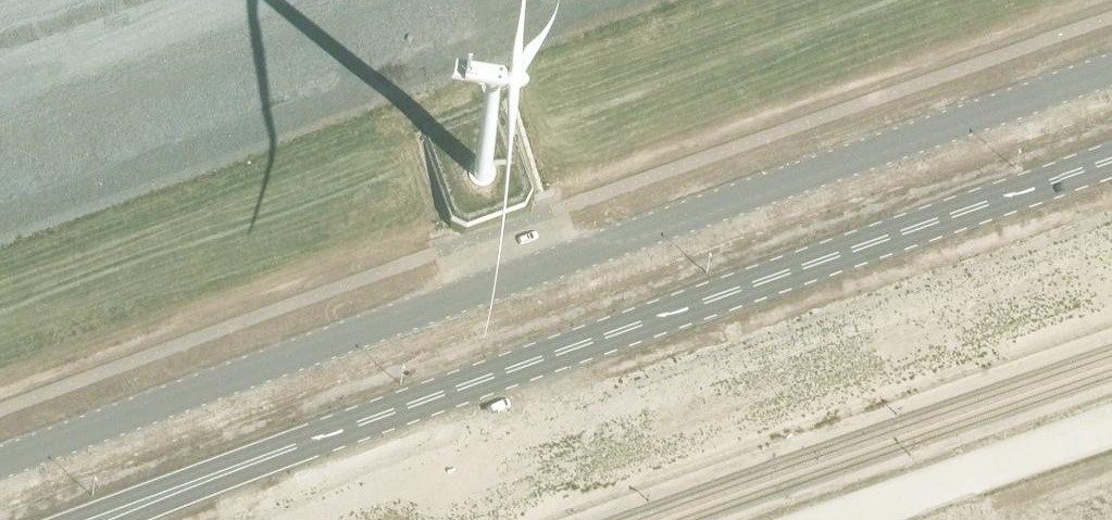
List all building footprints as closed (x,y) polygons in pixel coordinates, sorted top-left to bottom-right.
[(418,201),(418,202),(418,203),(418,205),(418,206),(418,207),(418,209),(419,210),(419,211),(419,212),(419,214),(420,215),(420,216),(421,217),(421,218),(422,220),(422,221),(423,222),(424,223),(424,224),(425,225),(426,226),(427,227),(427,228),(428,229),(429,230),(430,231),(431,232),(432,232),(433,233),(434,234),(435,235),(436,235),(438,236),(439,237),(440,237),(441,238),(442,238),(444,238),(445,239),(446,239),(447,239),(449,240),(450,240),(451,240),(452,240),(454,240),(455,240),(456,240),(458,240),(459,240),(460,240),(461,240),(463,239),(464,239),(465,239),(466,238),(468,238),(469,238),(470,237),(471,237),(472,236),(473,235),(475,235),(476,234),(477,233),(478,232),(479,232),(480,231),(481,230),(482,229),(482,228),(483,227),(484,226),(485,225),(486,224),(486,223),(487,222),(488,221),(488,220),(489,218),(489,217),(490,216),(490,215),(490,214),(491,212),(491,211),(491,210),(492,209),(492,207),(492,206),(492,205),(492,203),(492,202),(492,201),(492,199),(492,198),(491,197),(491,196),(491,194),(490,193),(490,192),(490,191),(489,190),(489,188),(488,187),(488,186),(487,185),(486,184),(486,183),(485,182),(484,181),(483,180),(482,179),(482,178),(481,177),(480,176),(479,175),(478,174),(477,174),(476,173),(475,172),(473,171),(472,171),(471,170),(470,170),(469,169),(468,169),(466,168),(465,168),(464,168),(463,167),(461,167),(460,167),(459,167),(458,167),(456,166),(455,166),(454,166),(452,167),(451,167),(450,167),(449,167),(447,167),(446,168),(445,168),(444,168),(442,169),(441,169),(440,170),(439,170),(438,171),(436,171),(435,172),(434,173),(433,174),(432,174),(431,175),(430,176),(429,177),(428,178),(427,179),(427,180),(426,181),(425,182),(424,183),(424,184),(423,185),(422,186),(422,187),(421,188),(421,190),(420,191),(420,192),(419,193),(419,194),(419,196),(419,197),(418,198),(418,200),(418,201)]
